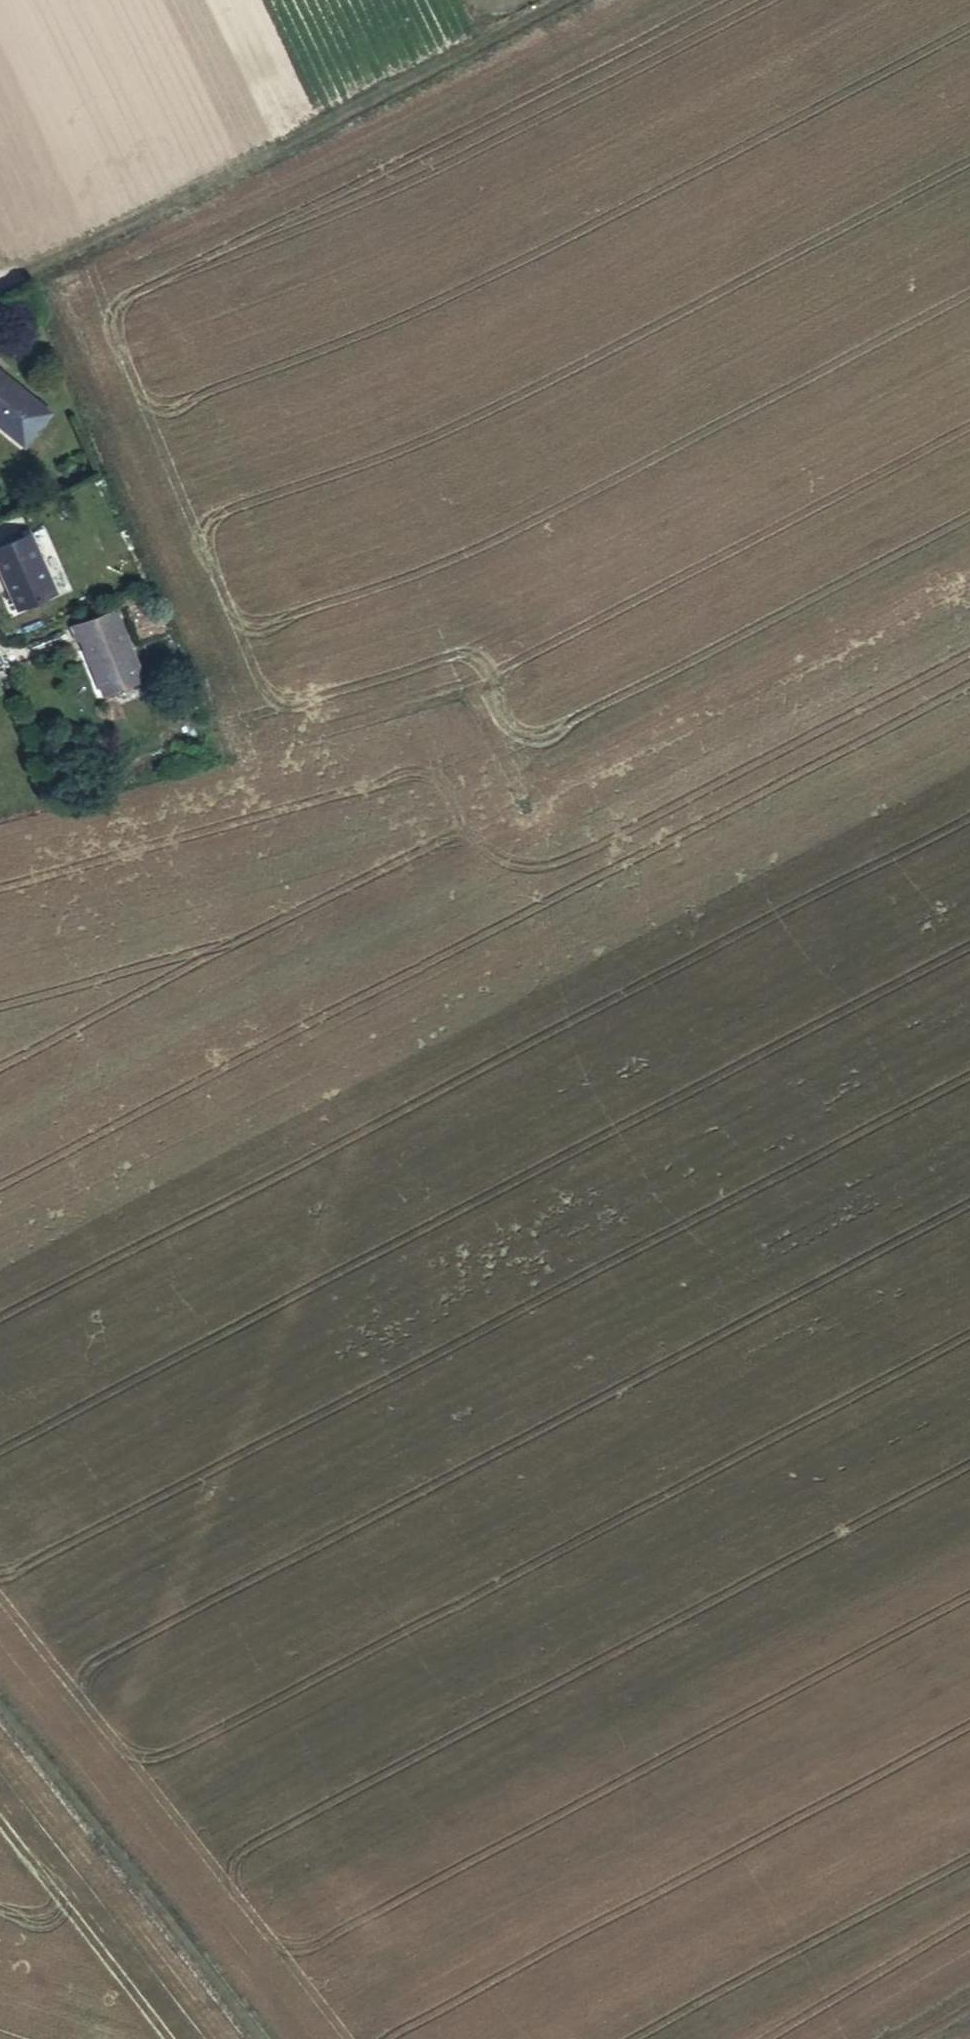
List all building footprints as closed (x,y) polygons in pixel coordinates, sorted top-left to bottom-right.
[(24,455),(51,421),(0,377),(0,434),(24,455)] [(61,598),(33,533),(0,547),(0,572),(18,616),(61,598)] [(117,616),(71,632),(76,650),(83,648),(102,703),(143,689),(117,616)]
